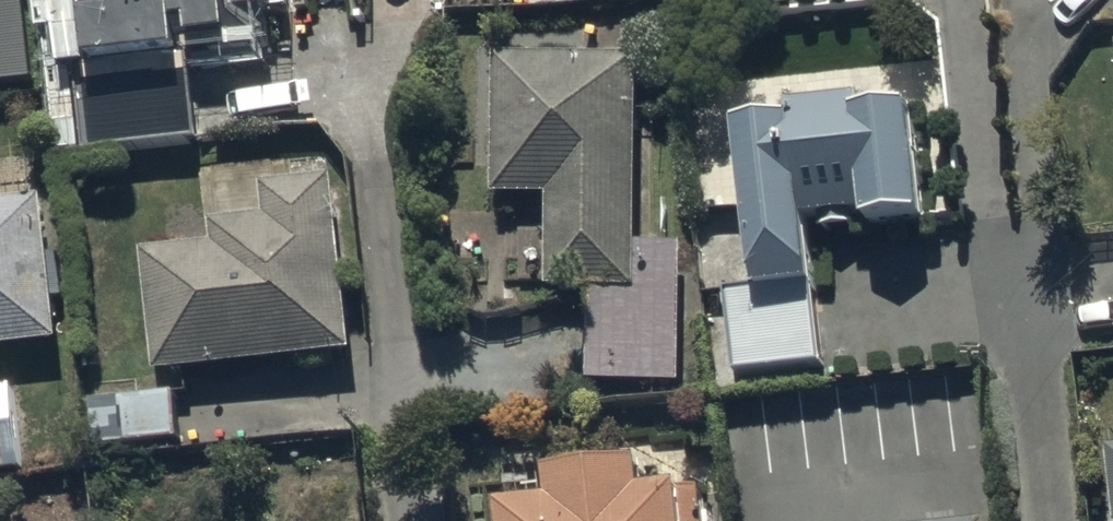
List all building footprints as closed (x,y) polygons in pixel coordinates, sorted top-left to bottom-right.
[(36,75),(27,0),(0,0),(0,79),(36,75)] [(67,68),(80,67),(87,149),(198,140),(189,35),(227,32),(228,49),(269,46),(266,0),(62,0),(67,68)] [(676,20),(794,9),(793,0),(674,0),(676,20)] [(640,50),(498,49),(497,190),(553,190),(552,283),(594,284),(593,378),(680,379),(682,237),(639,236),(640,50)] [(798,111),(744,117),(762,282),(729,285),(738,370),(824,360),(807,213),(870,206),(870,213),(928,207),(916,101),(862,107),(860,93),(797,100),(798,111)] [(215,243),(145,246),(157,370),(355,351),(337,170),(265,177),(269,215),(214,220),(215,243)] [(0,198),(0,341),(60,334),(44,193),(0,198)] [(0,383),(0,472),(8,471),(4,425),(17,423),(13,381),(0,383)] [(176,393),(94,398),(97,445),(179,441),(176,393)] [(507,495),(509,520),(711,520),(708,480),(650,484),(648,455),(556,461),(558,491),(507,495)]
